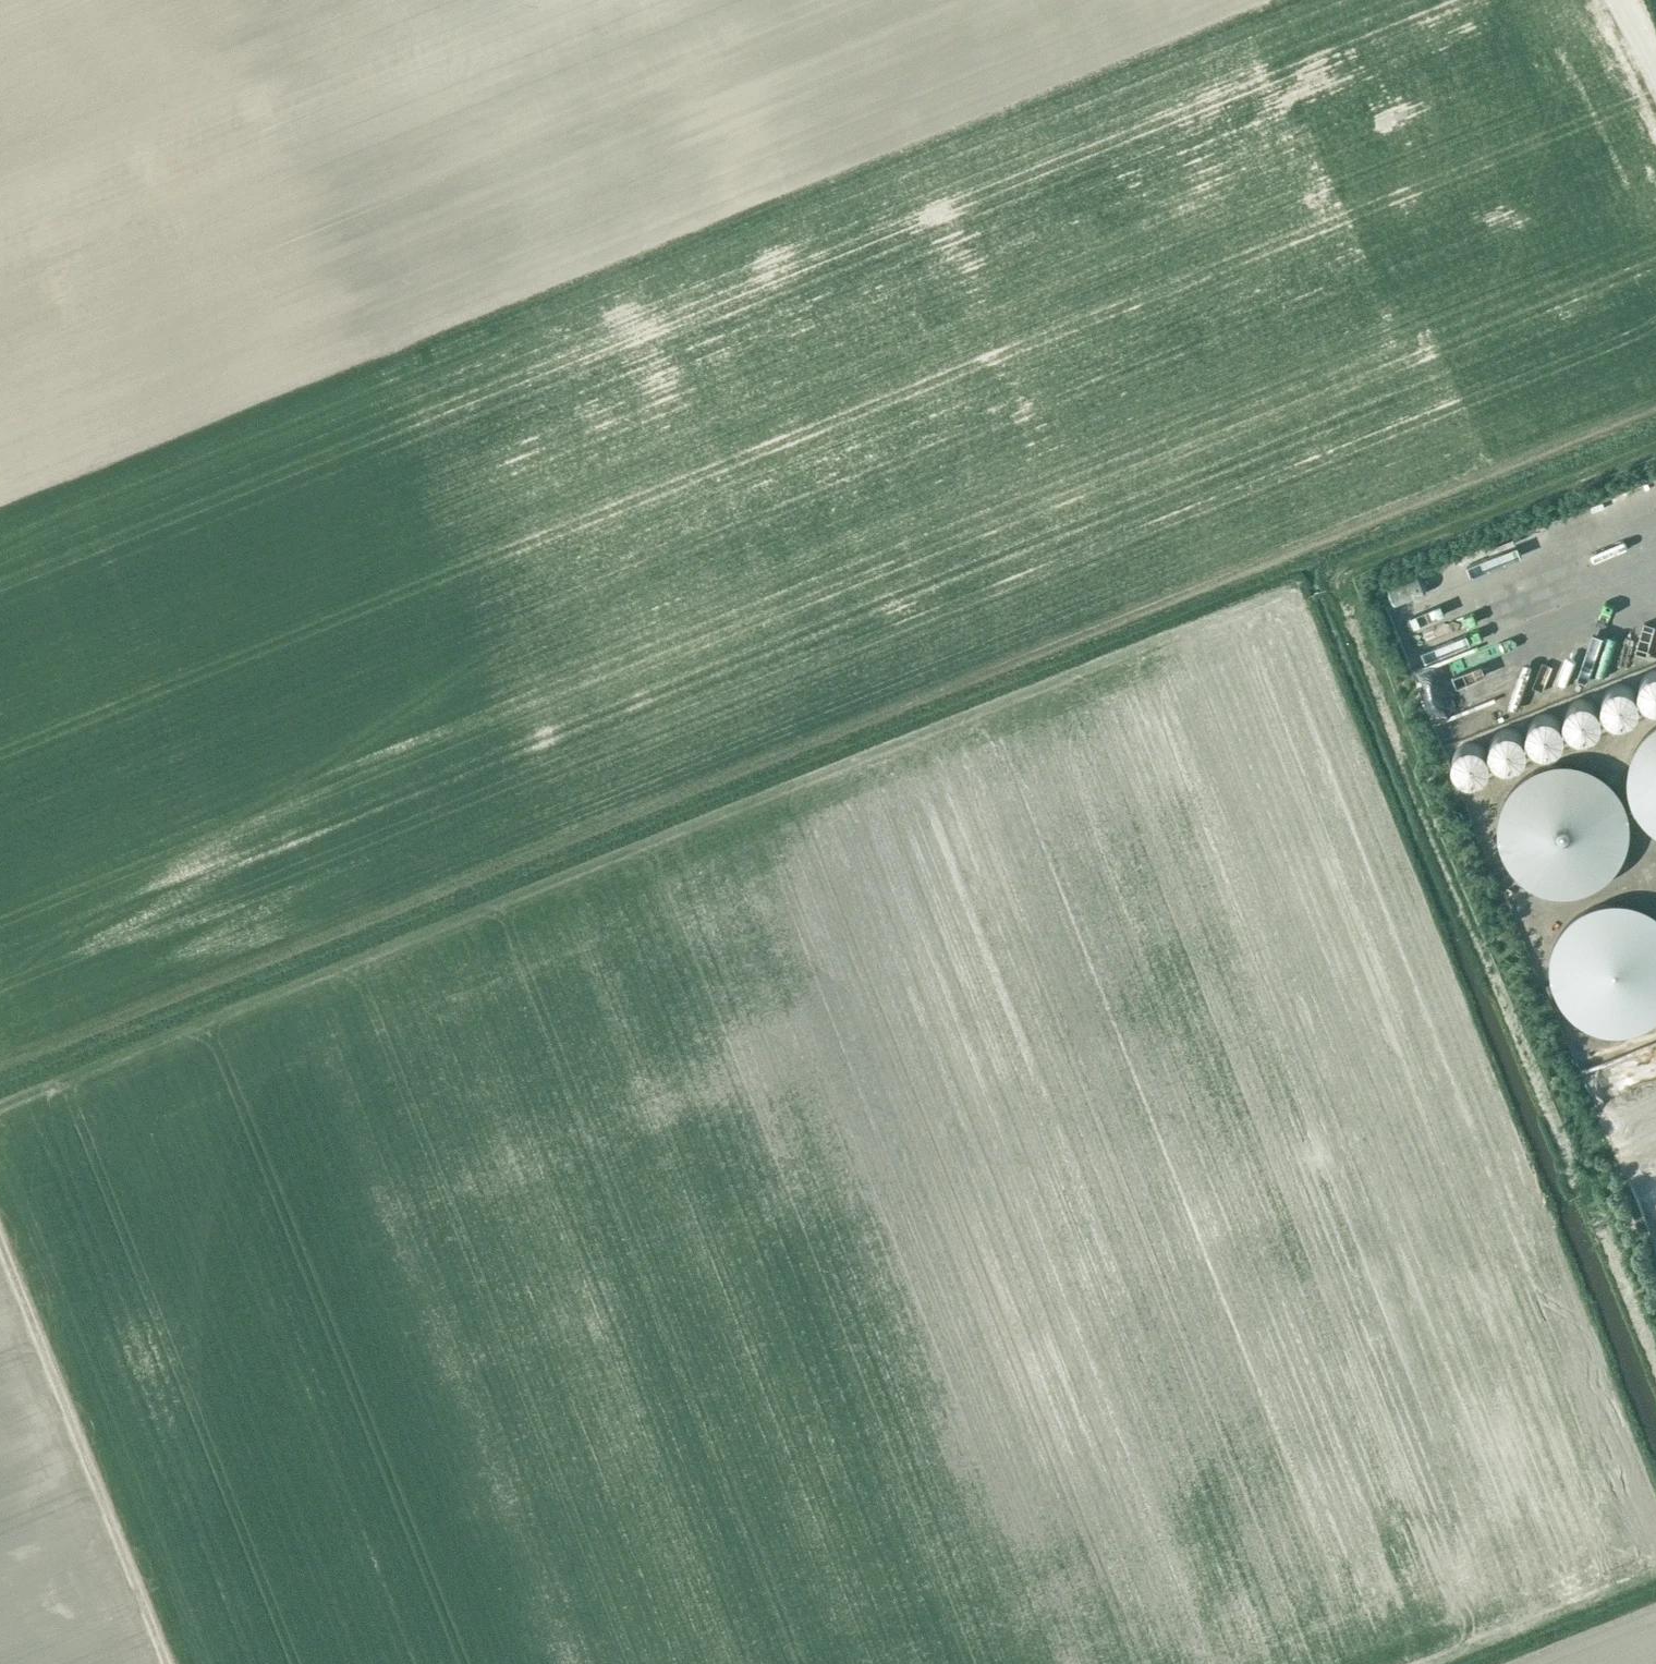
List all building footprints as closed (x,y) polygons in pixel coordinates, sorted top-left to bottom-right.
[(1636,480),(1639,493),(1655,489),(1655,476),(1636,480)] [(1655,707),(1655,670),(1647,673),(1641,678),(1638,686),(1639,694),(1643,701),(1650,706),(1655,707)] [(1609,717),(1616,721),(1625,721),(1632,717),(1637,710),(1639,702),(1636,694),(1631,687),(1623,685),(1614,685),(1608,689),(1603,696),(1602,704),(1604,711),(1609,717)] [(1575,734),(1583,736),(1591,734),(1597,728),(1601,721),(1600,713),(1597,705),(1590,700),(1582,699),(1574,701),(1568,706),(1564,714),(1564,722),(1568,729),(1575,734)] [(1537,748),(1546,750),(1553,748),(1559,743),(1563,736),(1563,729),(1560,721),(1555,716),(1548,713),(1540,714),(1533,717),(1527,725),(1526,734),(1530,742),(1537,748)] [(1652,726),(1647,730),(1643,734),(1640,738),(1636,742),(1633,747),(1631,752),(1629,758),(1627,763),(1626,768),(1626,774),(1626,780),(1626,785),(1627,791),(1628,796),(1630,802),(1632,807),(1635,812),(1638,816),(1642,821),(1645,825),(1650,829),(1654,832),(1655,833),(1655,723),(1652,726)] [(1492,757),(1498,762),(1506,764),(1514,763),(1521,758),(1525,751),(1526,743),(1522,735),(1516,729),(1507,726),(1498,728),(1492,734),(1488,741),(1488,750),(1492,757)] [(1463,777),(1471,779),(1480,778),(1487,772),(1490,763),(1489,754),(1484,747),(1477,743),(1470,742),(1463,745),(1457,750),(1454,756),(1453,765),(1457,772),(1463,777)] [(1557,894),(1563,895),(1568,894),(1574,894),(1579,893),(1585,891),(1590,889),(1595,886),(1600,883),(1604,880),(1608,877),(1612,873),(1616,868),(1619,864),(1621,859),(1624,854),(1626,848),(1627,843),(1628,838),(1628,832),(1628,827),(1628,821),(1627,816),(1625,810),(1624,805),(1621,800),(1619,795),(1616,791),(1612,786),(1608,782),(1604,779),(1600,775),(1595,772),(1590,770),(1585,768),(1579,766),(1574,765),(1568,764),(1563,764),(1557,764),(1552,765),(1546,766),(1541,768),(1536,770),(1531,772),(1526,775),(1522,779),(1518,782),(1514,786),(1510,791),(1507,795),(1504,800),(1502,805),(1500,810),(1499,816),(1498,821),(1498,827),(1498,832),(1498,838),(1499,843),(1500,849),(1502,854),(1504,859),(1507,864),(1510,868),(1514,873),(1518,877),(1522,880),(1526,884),(1531,886),(1536,889),(1541,891),(1546,893),(1552,894),(1557,894)] [(1617,1032),(1623,1032),(1628,1031),(1634,1030),(1639,1028),(1644,1026),(1649,1023),(1654,1020),(1655,1019),(1655,916),(1655,915),(1651,912),(1647,909),(1642,907),(1636,905),(1631,904),(1626,902),(1620,902),(1614,902),(1609,902),(1603,903),(1598,904),(1593,906),(1588,908),(1583,911),(1578,914),(1574,917),(1570,921),(1566,925),(1562,929),(1559,934),(1557,939),(1555,944),(1553,949),(1552,955),(1551,960),(1550,966),(1551,971),(1551,977),(1552,982),(1554,988),(1556,993),(1558,998),(1561,1003),(1564,1007),(1568,1011),(1572,1015),(1576,1019),(1580,1022),(1585,1025),(1590,1027),(1595,1029),(1601,1031),(1606,1032),(1612,1032),(1617,1032)] [(1580,1074),(1600,1137),(1616,1137),(1619,1146),(1618,1178),(1628,1207),(1655,1198),(1655,1073),(1639,1073),(1633,1075),(1580,1074)] [(1633,1213),(1633,1215),(1644,1250),(1644,1227),(1645,1227),(1655,1223),(1655,1205),(1633,1213)]
